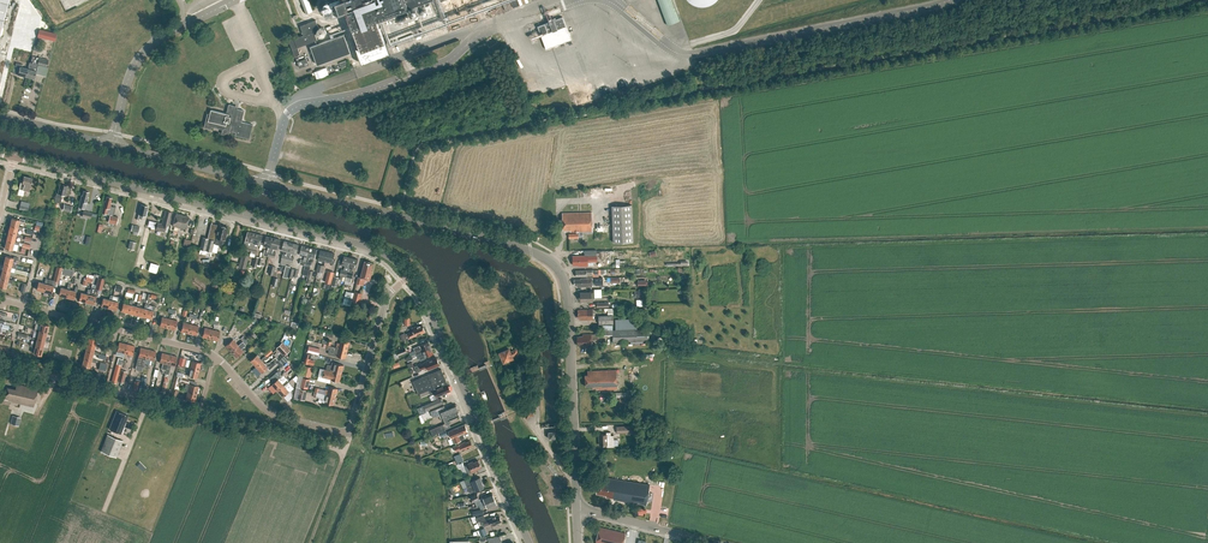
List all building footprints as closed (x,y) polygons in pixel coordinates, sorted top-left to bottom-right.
[(8,0),(0,0),(0,34),(8,0)] [(313,11),(309,0),(302,0),(307,13),(313,11)] [(361,64),(390,53),(377,18),(395,11),(399,25),(421,17),(416,3),(425,0),(339,0),(341,3),(340,3),(342,8),(351,31),(354,30),(360,46),(355,47),(361,64)] [(445,11),(469,2),(468,0),(441,0),(445,11)] [(671,0),(659,0),(668,25),(679,20),(671,0)] [(571,40),(563,17),(537,26),(546,49),(571,40)] [(294,57),(300,55),(297,47),(317,40),(313,29),(317,27),(315,21),(302,25),(305,34),(288,40),(294,57)] [(40,30),(39,38),(58,40),(59,32),(40,30)] [(316,64),(350,52),(343,34),(310,46),(316,64)] [(28,68),(26,76),(34,78),(36,72),(45,74),(48,60),(32,56),(30,62),(29,62),(28,68)] [(306,58),(299,61),(298,59),(297,59),(300,68),(308,65),(306,58)] [(22,67),(23,64),(16,62),(15,66),(14,65),(12,73),(26,76),(28,68),(22,67)] [(253,125),(241,122),(244,111),(233,108),(234,106),(229,104),(227,113),(211,110),(210,114),(208,113),(204,127),(211,129),(212,126),(223,129),(222,134),(229,135),(230,131),(236,132),(235,135),(249,138),(253,125)] [(21,182),(19,189),(29,191),(30,185),(32,178),(24,176),(22,182),(21,182)] [(56,193),(54,201),(60,203),(62,195),(65,195),(66,189),(67,185),(60,184),(58,193),(56,193)] [(87,198),(89,192),(83,190),(82,195),(81,195),(78,207),(84,208),(85,202),(87,203),(88,198),(87,198)] [(110,204),(112,197),(107,196),(105,201),(104,200),(101,213),(106,214),(108,208),(110,208),(111,204),(110,204)] [(72,206),(64,203),(62,210),(70,212),(72,206)] [(141,204),(138,214),(139,214),(137,220),(139,220),(139,218),(142,219),(143,215),(146,216),(147,210),(146,210),(148,206),(141,204)] [(612,206),(613,242),(633,241),(632,205),(612,206)] [(92,212),(83,210),(82,216),(90,218),(92,212)] [(157,222),(156,229),(165,231),(166,225),(169,225),(170,218),(171,212),(166,211),(164,217),(163,217),(162,223),(157,222)] [(592,212),(563,213),(563,230),(571,229),(571,231),(592,231),(592,212)] [(176,213),(173,226),(186,229),(189,217),(176,213)] [(118,216),(110,214),(108,222),(116,224),(118,216)] [(12,217),(10,225),(18,227),(18,226),(19,221),(24,222),(25,219),(20,218),(19,219),(12,217)] [(203,237),(200,253),(211,256),(215,240),(216,240),(215,243),(222,245),(222,241),(225,242),(229,227),(212,223),(208,238),(203,237)] [(140,226),(132,224),(130,230),(133,231),(132,234),(137,235),(140,226)] [(10,225),(8,233),(16,234),(16,233),(17,228),(22,230),(23,227),(18,226),(18,227),(10,225)] [(244,246),(246,247),(245,250),(251,251),(255,233),(248,231),(244,246)] [(8,233),(6,240),(14,242),(14,241),(16,236),(20,237),(21,234),(16,233),(16,234),(8,233)] [(255,233),(251,251),(256,253),(257,248),(258,244),(260,245),(262,235),(255,233)] [(269,256),(273,238),(266,236),(264,246),(268,247),(268,251),(265,250),(263,255),(269,256)] [(276,252),(273,252),(274,248),(278,250),(281,240),(273,238),(269,256),(274,258),(276,252)] [(6,240),(4,248),(12,250),(14,243),(18,245),(19,242),(14,241),(14,242),(6,240)] [(136,242),(129,241),(128,248),(134,249),(136,242)] [(282,251),(287,252),(286,255),(283,254),(280,264),(286,265),(291,242),(284,241),(282,251)] [(294,257),(291,257),(292,253),(296,254),(299,244),(291,242),(286,265),(287,261),(293,262),(294,257)] [(301,259),(300,264),(305,265),(310,247),(303,245),(300,255),(306,257),(305,260),(301,259)] [(314,259),(317,249),(310,247),(305,265),(310,267),(312,262),(308,261),(309,257),(314,259)] [(321,250),(318,260),(322,261),(325,261),(328,252),(321,250)] [(573,256),(573,265),(579,265),(579,266),(593,265),(593,261),(597,261),(597,250),(570,251),(586,251),(586,255),(573,256)] [(328,252),(325,261),(329,262),(329,263),(330,263),(334,264),(336,259),(333,259),(335,253),(328,252)] [(249,256),(242,254),(239,267),(246,269),(249,256)] [(18,260),(18,257),(13,256),(13,257),(6,255),(4,263),(11,265),(12,264),(13,259),(18,260)] [(346,276),(351,258),(344,256),(342,266),(345,266),(344,270),(342,269),(340,275),(346,276)] [(358,259),(351,258),(346,276),(345,281),(351,283),(354,272),(351,272),(352,268),(355,269),(358,259)] [(358,277),(357,283),(361,285),(363,279),(365,280),(365,279),(370,280),(372,271),(371,270),(373,263),(365,261),(361,277),(358,277)] [(10,272),(10,271),(11,266),(19,268),(19,270),(26,271),(27,268),(12,264),(11,265),(4,263),(2,271),(10,272)] [(158,265),(150,263),(148,271),(156,274),(158,265)] [(331,283),(334,272),(328,270),(325,282),(331,283)] [(2,271),(0,278),(8,280),(8,279),(9,274),(14,275),(15,272),(10,271),(10,272),(2,271)] [(98,276),(95,288),(102,290),(105,278),(98,276)] [(93,278),(86,277),(85,279),(83,278),(82,285),(86,286),(87,282),(92,283),(93,278)] [(581,279),(574,279),(574,285),(576,285),(576,287),(593,286),(593,285),(599,284),(599,277),(581,278),(581,279)] [(0,278),(0,286),(6,288),(7,281),(12,283),(13,280),(8,279),(8,280),(0,278)] [(38,281),(36,289),(44,291),(46,283),(47,284),(48,279),(46,278),(44,283),(38,281)] [(52,285),(47,284),(46,283),(44,291),(52,293),(54,285),(54,286),(56,281),(53,280),(52,285)] [(67,288),(60,287),(58,295),(66,297),(68,289),(69,289),(71,284),(68,284),(67,288)] [(68,289),(66,297),(74,299),(76,291),(77,291),(78,286),(75,286),(74,290),(69,289),(68,289)] [(88,294),(89,294),(91,289),(88,289),(87,293),(80,292),(79,300),(86,302),(88,294)] [(344,290),(341,303),(349,305),(352,292),(344,290)] [(88,294),(86,302),(94,304),(96,296),(97,296),(98,291),(95,291),(94,295),(89,294),(88,294)] [(362,293),(355,291),(352,301),(360,303),(362,293)] [(591,292),(580,292),(581,301),(592,301),(592,298),(595,298),(594,292),(591,292)] [(103,297),(101,305),(109,307),(111,300),(112,300),(113,295),(110,294),(109,299),(103,297)] [(59,296),(56,305),(63,307),(65,298),(59,296)] [(111,300),(109,307),(116,309),(118,302),(119,302),(120,297),(118,296),(117,301),(112,300),(111,300)] [(123,303),(121,310),(129,312),(130,305),(132,305),(133,300),(130,299),(129,304),(123,303)] [(137,306),(132,305),(130,305),(129,312),(136,314),(138,306),(139,307),(140,302),(138,301),(137,306)] [(138,306),(136,314),(143,316),(145,308),(147,309),(148,304),(145,303),(144,308),(139,307),(138,306)] [(145,308),(143,316),(151,318),(153,310),(154,311),(155,306),(153,305),(151,310),(147,309),(145,308)] [(598,316),(599,324),(613,323),(613,308),(607,309),(608,315),(598,316)] [(593,309),(578,310),(578,318),(580,318),(580,320),(593,320),(593,309)] [(162,316),(159,326),(175,330),(177,320),(162,316)] [(613,342),(649,341),(649,328),(635,329),(635,319),(615,320),(615,325),(601,325),(601,336),(613,336),(613,342)] [(39,329),(39,330),(47,332),(49,325),(41,323),(41,322),(36,321),(36,323),(40,324),(39,329)] [(183,322),(181,331),(196,335),(198,326),(183,322)] [(414,331),(407,334),(409,338),(425,331),(422,325),(418,326),(417,326),(412,328),(414,331)] [(204,327),(202,337),(217,340),(220,331),(204,327)] [(37,338),(45,340),(47,332),(39,330),(39,329),(34,328),(34,331),(39,332),(37,337),(37,338)] [(592,339),(598,339),(599,339),(599,334),(592,334),(582,334),(582,336),(577,336),(577,345),(583,345),(583,346),(592,346),(592,339)] [(89,335),(87,343),(95,345),(95,343),(97,339),(101,340),(102,337),(97,336),(97,337),(89,335)] [(33,336),(32,338),(37,339),(35,344),(35,345),(43,347),(45,340),(37,338),(37,337),(33,336)] [(231,352),(238,345),(233,339),(225,345),(231,352)] [(336,347),(348,350),(350,342),(341,339),(340,343),(338,342),(336,347)] [(238,345),(231,352),(236,357),(243,351),(241,349),(246,345),(245,344),(243,341),(238,345)] [(124,353),(127,344),(119,342),(117,351),(124,353)] [(415,350),(410,352),(411,356),(431,347),(429,342),(414,348),(415,350)] [(30,346),(35,347),(33,353),(41,355),(43,347),(35,345),(35,344),(31,343),(30,346)] [(87,343),(86,350),(93,352),(94,351),(95,346),(100,347),(100,345),(95,343),(95,345),(87,343)] [(285,356),(291,351),(283,343),(277,348),(285,356)] [(519,345),(523,355),(529,352),(525,343),(519,345)] [(127,344),(124,353),(132,355),(134,346),(127,344)] [(328,354),(346,358),(348,350),(336,347),(324,344),(323,348),(326,348),(325,349),(329,350),(328,354)] [(144,367),(148,349),(140,347),(136,365),(144,367)] [(309,347),(308,352),(319,355),(320,349),(309,347)] [(398,356),(407,352),(405,347),(396,351),(398,356)] [(434,353),(431,347),(411,356),(412,358),(419,356),(420,360),(426,358),(426,357),(434,353)] [(148,349),(146,358),(153,360),(156,351),(148,349)] [(509,349),(500,353),(504,363),(513,359),(512,356),(519,354),(517,349),(510,351),(509,349)] [(86,350),(84,358),(91,360),(92,358),(93,354),(98,355),(98,352),(94,351),(93,352),(86,350)] [(169,354),(162,352),(159,362),(163,363),(161,369),(162,369),(161,372),(165,373),(169,354)] [(177,356),(169,354),(165,373),(168,374),(171,365),(175,366),(177,356)] [(257,354),(251,360),(257,366),(263,361),(267,358),(265,356),(261,359),(257,354)] [(265,364),(263,361),(257,366),(262,372),(268,367),(270,370),(279,361),(276,357),(269,363),(265,364)] [(419,364),(414,366),(417,372),(422,370),(422,369),(427,367),(428,370),(433,368),(433,367),(440,364),(437,357),(430,360),(429,360),(425,362),(420,365),(419,364)] [(96,360),(92,358),(91,360),(84,358),(82,365),(90,367),(91,361),(96,362),(96,360)] [(191,360),(190,368),(199,370),(201,362),(191,360)] [(100,362),(98,369),(105,370),(107,364),(100,362)] [(116,363),(111,382),(116,383),(121,364),(116,363)] [(326,369),(342,373),(344,365),(335,363),(334,366),(327,364),(326,369)] [(190,368),(188,375),(197,378),(199,370),(190,368)] [(127,371),(120,369),(117,381),(124,383),(127,371)] [(342,373),(326,369),(325,369),(323,377),(340,381),(342,373)] [(441,369),(413,381),(418,394),(429,390),(431,395),(435,393),(437,397),(451,391),(448,384),(441,369)] [(588,375),(585,375),(585,386),(594,386),(594,388),(598,388),(598,390),(617,389),(617,370),(588,371),(588,375)] [(178,389),(178,386),(176,385),(178,379),(180,380),(180,381),(188,384),(189,380),(182,378),(175,376),(173,387),(178,389)] [(283,383),(278,379),(272,384),(278,390),(284,385),(288,382),(287,380),(283,383)] [(187,391),(197,393),(199,386),(189,383),(187,391)] [(4,398),(8,399),(8,400),(12,401),(12,402),(34,407),(38,389),(16,384),(15,389),(7,387),(4,398)] [(288,389),(284,385),(278,390),(284,396),(288,401),(292,397),(293,394),(290,391),(294,388),(292,386),(288,389)] [(326,389),(325,394),(336,396),(338,388),(329,386),(328,389),(326,389)] [(305,400),(307,390),(300,389),(298,399),(305,400)] [(187,391),(185,399),(195,401),(197,393),(187,391)] [(325,394),(315,391),(314,396),(323,399),(323,401),(322,401),(325,402),(334,405),(336,396),(325,394)] [(426,411),(443,403),(441,398),(423,405),(426,411)] [(426,411),(423,405),(417,408),(420,414),(426,412),(426,411)] [(458,416),(461,415),(457,405),(454,406),(446,409),(444,406),(432,411),(434,416),(439,414),(441,420),(444,419),(445,423),(430,430),(432,435),(448,428),(446,424),(451,421),(450,419),(458,415),(458,416)] [(531,408),(524,411),(527,418),(534,415),(531,408)] [(128,415),(117,411),(109,429),(120,433),(128,415)] [(10,423),(19,425),(21,417),(13,415),(10,423)] [(463,433),(468,431),(465,424),(449,431),(452,438),(453,438),(455,443),(465,439),(463,433)] [(617,427),(617,433),(629,432),(630,434),(635,434),(635,426),(617,427)] [(549,438),(549,441),(555,440),(555,438),(556,438),(556,437),(559,437),(559,432),(556,432),(555,431),(548,431),(549,438)] [(607,446),(614,446),(614,435),(611,435),(611,432),(607,432),(607,434),(599,434),(600,445),(607,445),(607,446)] [(101,451),(116,457),(123,440),(107,434),(101,451)] [(465,442),(454,446),(456,451),(462,449),(462,451),(466,449),(466,448),(472,446),(470,441),(466,443),(465,442)] [(462,462),(455,465),(457,469),(460,468),(464,478),(468,476),(467,473),(472,472),(472,473),(477,471),(477,470),(482,467),(478,460),(474,462),(473,461),(468,463),(469,464),(464,466),(462,462)] [(472,477),(465,480),(467,486),(473,484),(476,490),(484,487),(480,477),(473,480),(472,477)] [(599,480),(597,493),(606,494),(606,497),(613,498),(613,499),(647,505),(650,485),(608,478),(607,481),(599,480)] [(479,505),(495,499),(492,493),(479,499),(477,494),(471,496),(473,502),(475,501),(477,506),(479,505)] [(497,504),(495,499),(479,505),(481,509),(487,506),(488,508),(497,504)] [(485,514),(476,518),(477,522),(482,520),(482,521),(484,526),(491,523),(492,525),(502,521),(499,514),(485,520),(484,515),(485,514)] [(475,531),(474,535),(479,534),(480,534),(481,536),(488,534),(485,527),(475,531)] [(625,533),(599,527),(596,542),(623,542),(625,533)]
